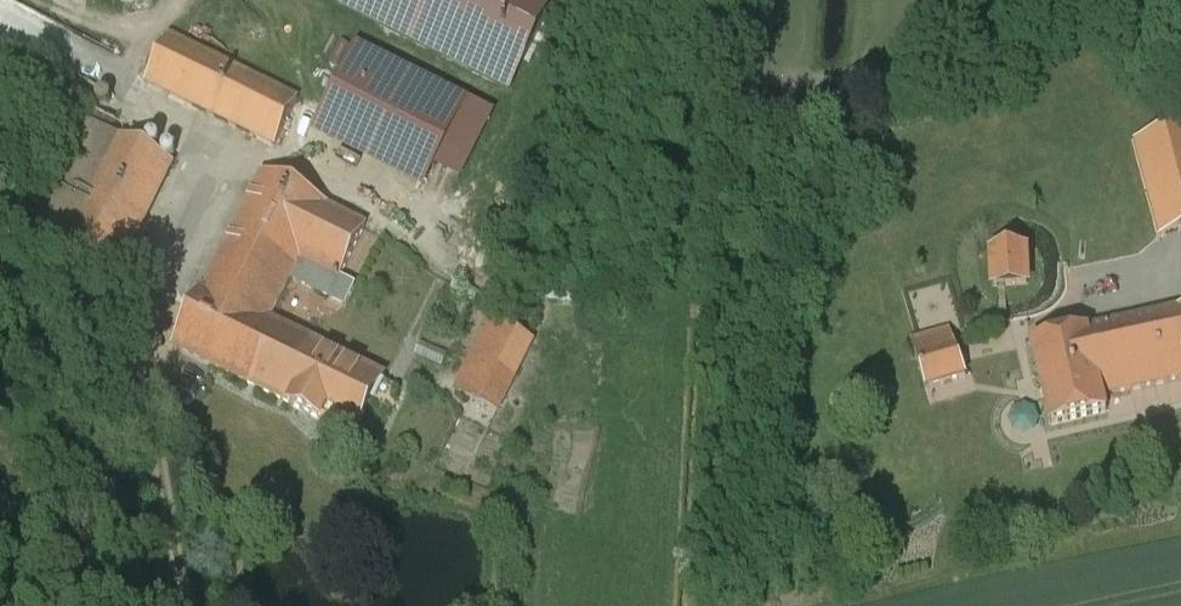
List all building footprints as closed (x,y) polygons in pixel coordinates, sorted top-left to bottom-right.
[(509,92),(555,0),(327,0),(509,92)] [(299,103),(169,38),(146,84),(275,149),(299,103)] [(467,102),(357,48),(314,135),(423,190),(467,102)] [(173,166),(80,120),(28,225),(121,271),(173,166)] [(1137,144),(1161,234),(1180,229),(1180,132),(1159,138),(1137,144)] [(177,351),(255,389),(277,326),(271,323),(292,280),(326,209),(327,207),(261,175),(177,351)] [(366,228),(326,209),(292,280),(332,299),(366,228)] [(1031,248),(993,248),(993,289),(1032,289),(1031,248)] [(1102,399),(1180,380),(1180,312),(1087,334),(1102,399)] [(492,315),(462,391),(513,411),(543,335),(492,315)] [(949,325),(910,336),(927,394),(966,383),(949,325)] [(382,379),(277,326),(255,389),(353,439),(382,379)] [(1102,399),(1087,334),(1031,348),(1051,428),(1107,414),(1102,399)]
